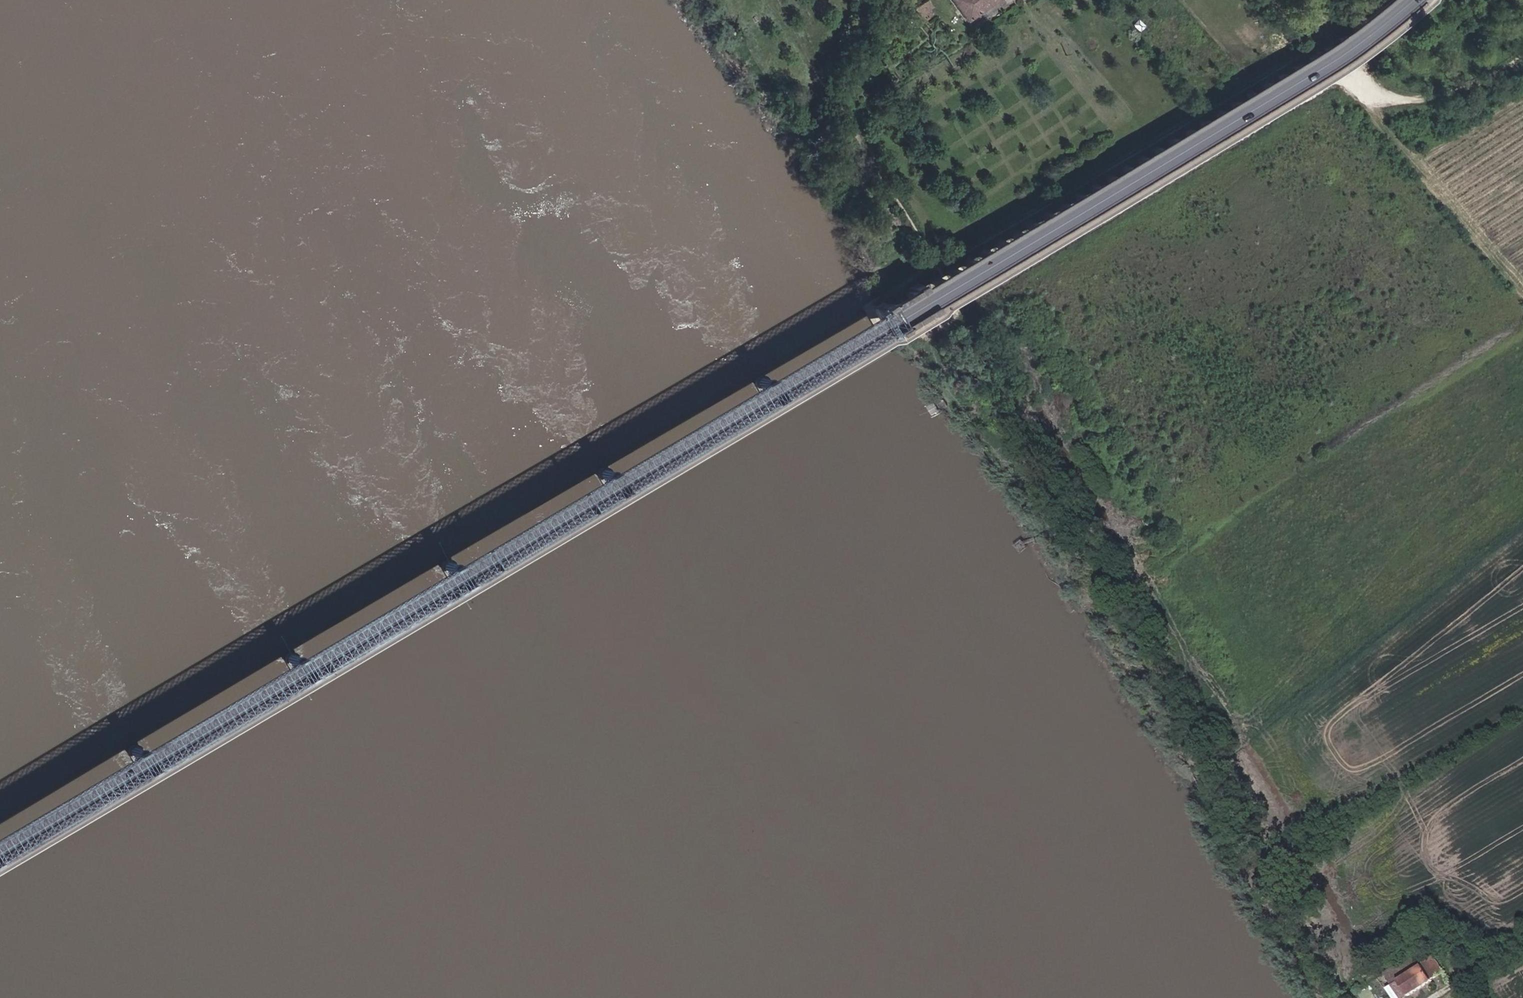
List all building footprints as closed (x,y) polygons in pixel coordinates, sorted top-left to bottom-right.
[(898,7),(903,14),(920,0),(905,0),(898,7)] [(915,29),(932,15),(927,8),(932,4),(928,0),(920,0),(903,14),(915,29)] [(999,0),(953,0),(968,21),(999,0)] [(1429,943),(1389,966),(1396,979),(1400,976),(1408,990),(1409,992),(1432,979),(1431,977),(1445,969),(1429,943)] [(1396,979),(1389,966),(1385,968),(1400,994),(1408,990),(1400,976),(1396,979)]
